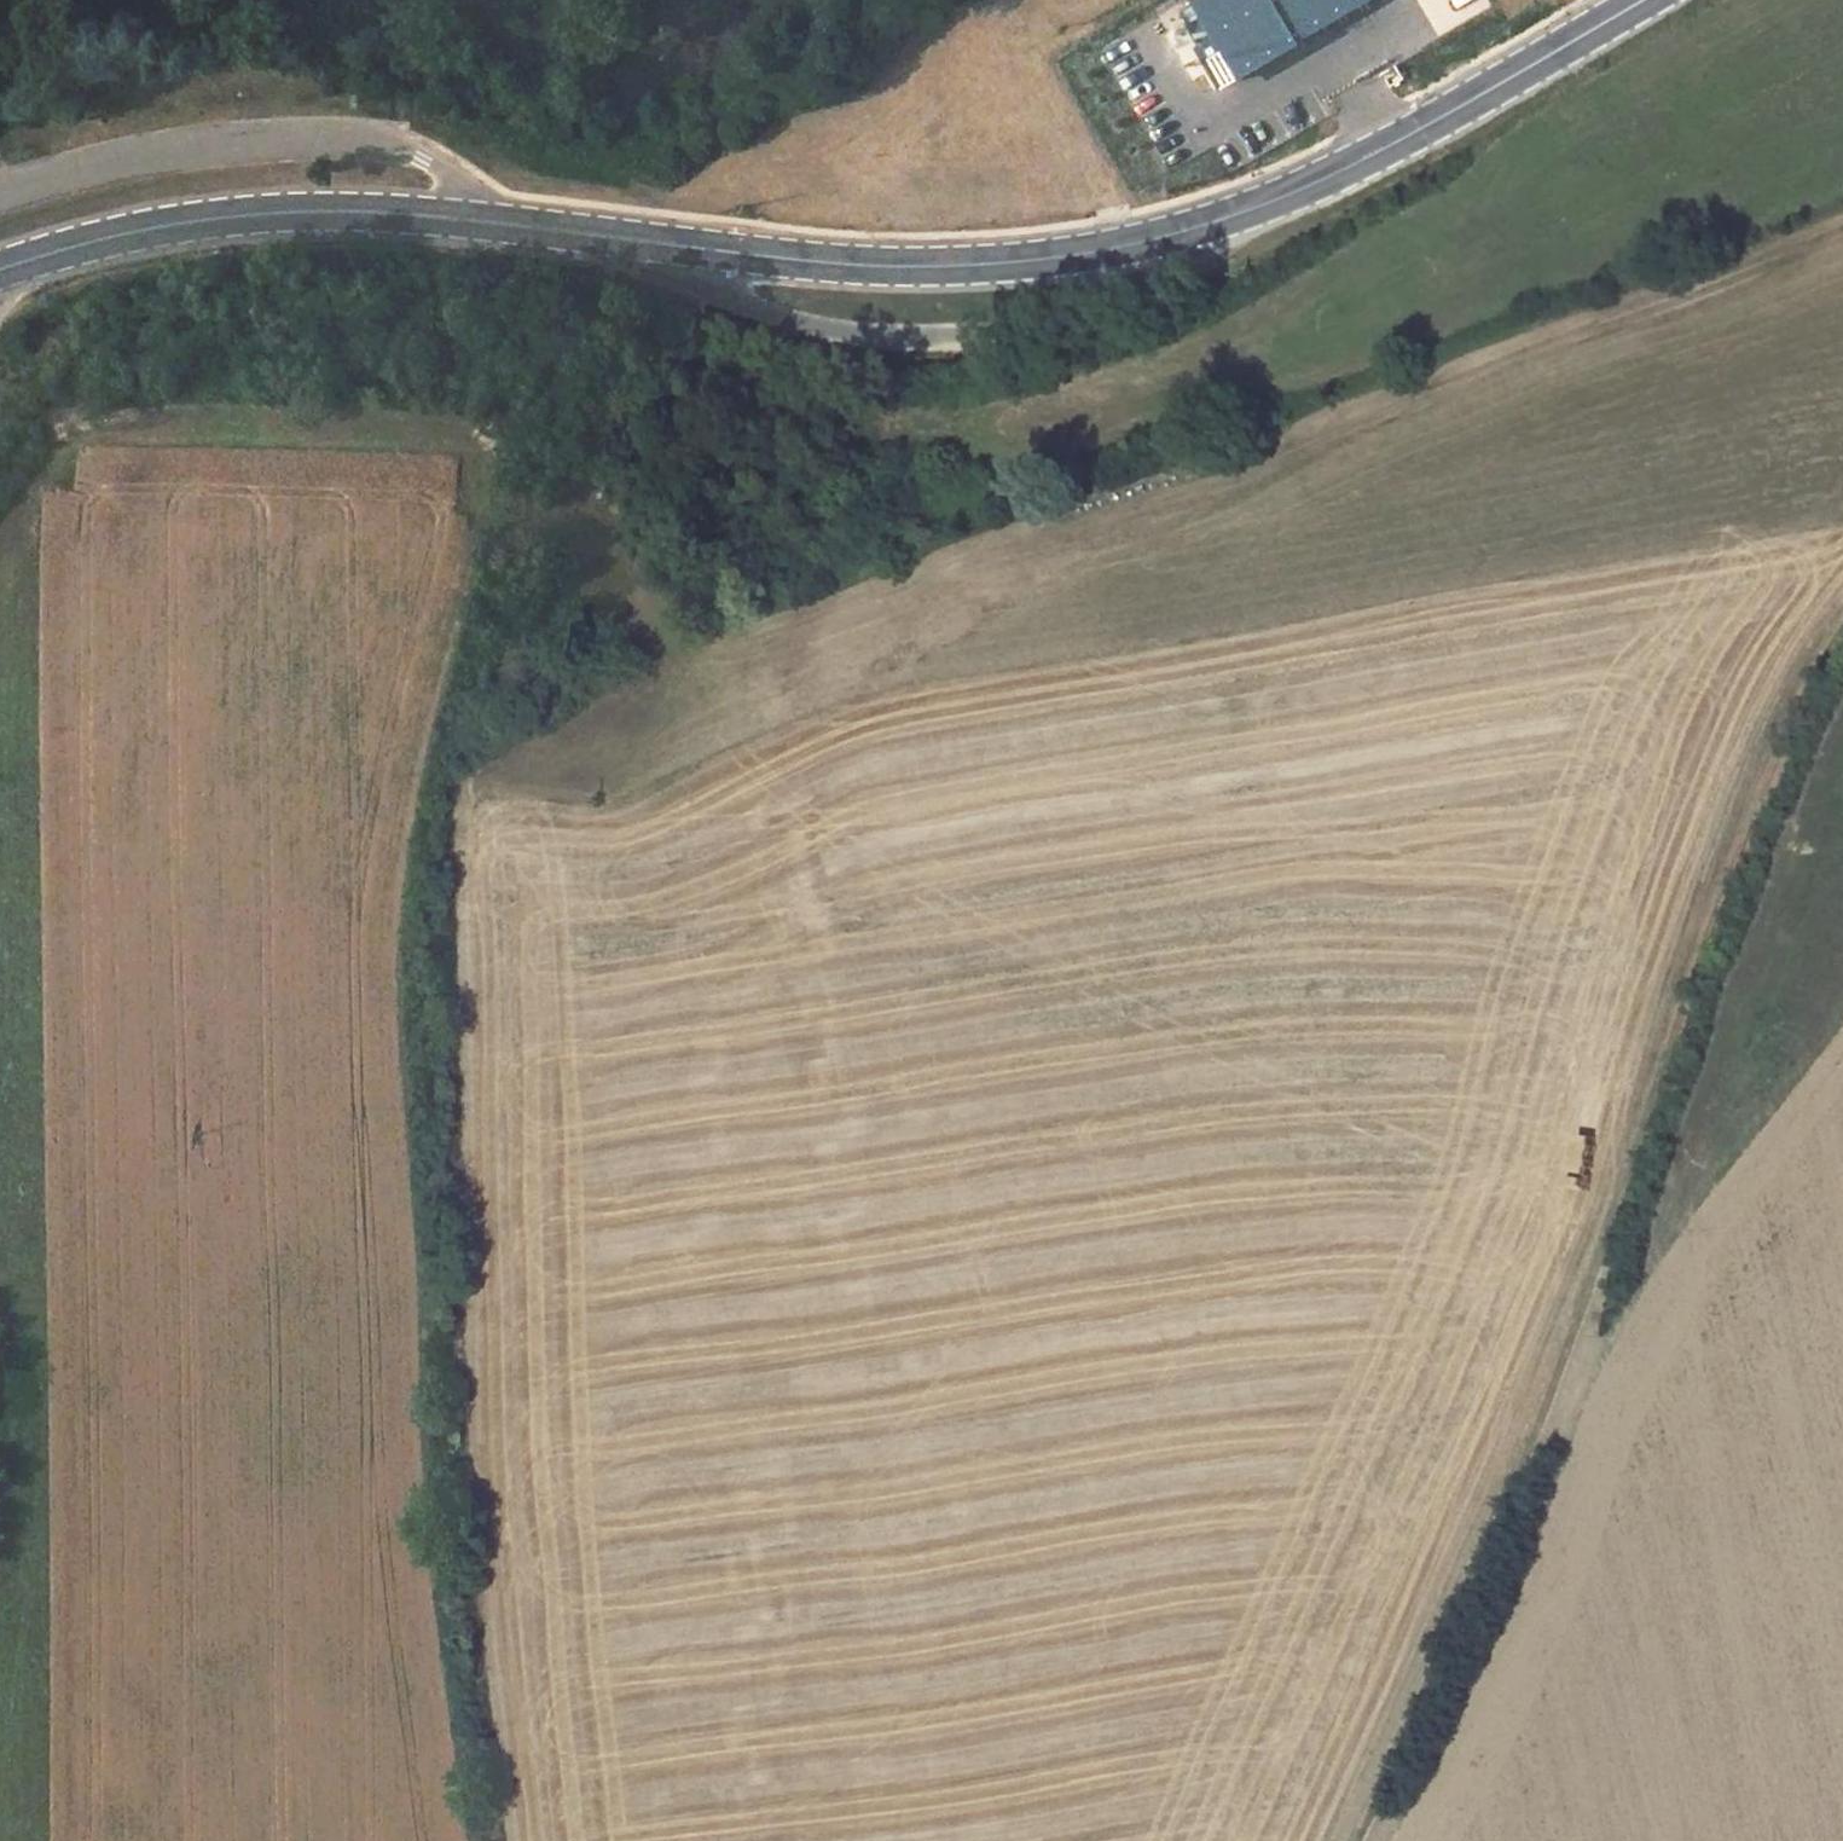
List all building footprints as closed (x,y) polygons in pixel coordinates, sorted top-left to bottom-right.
[(1192,4),(1212,43),(1197,52),(1222,97),(1383,0),(1198,0),(1192,4)]
